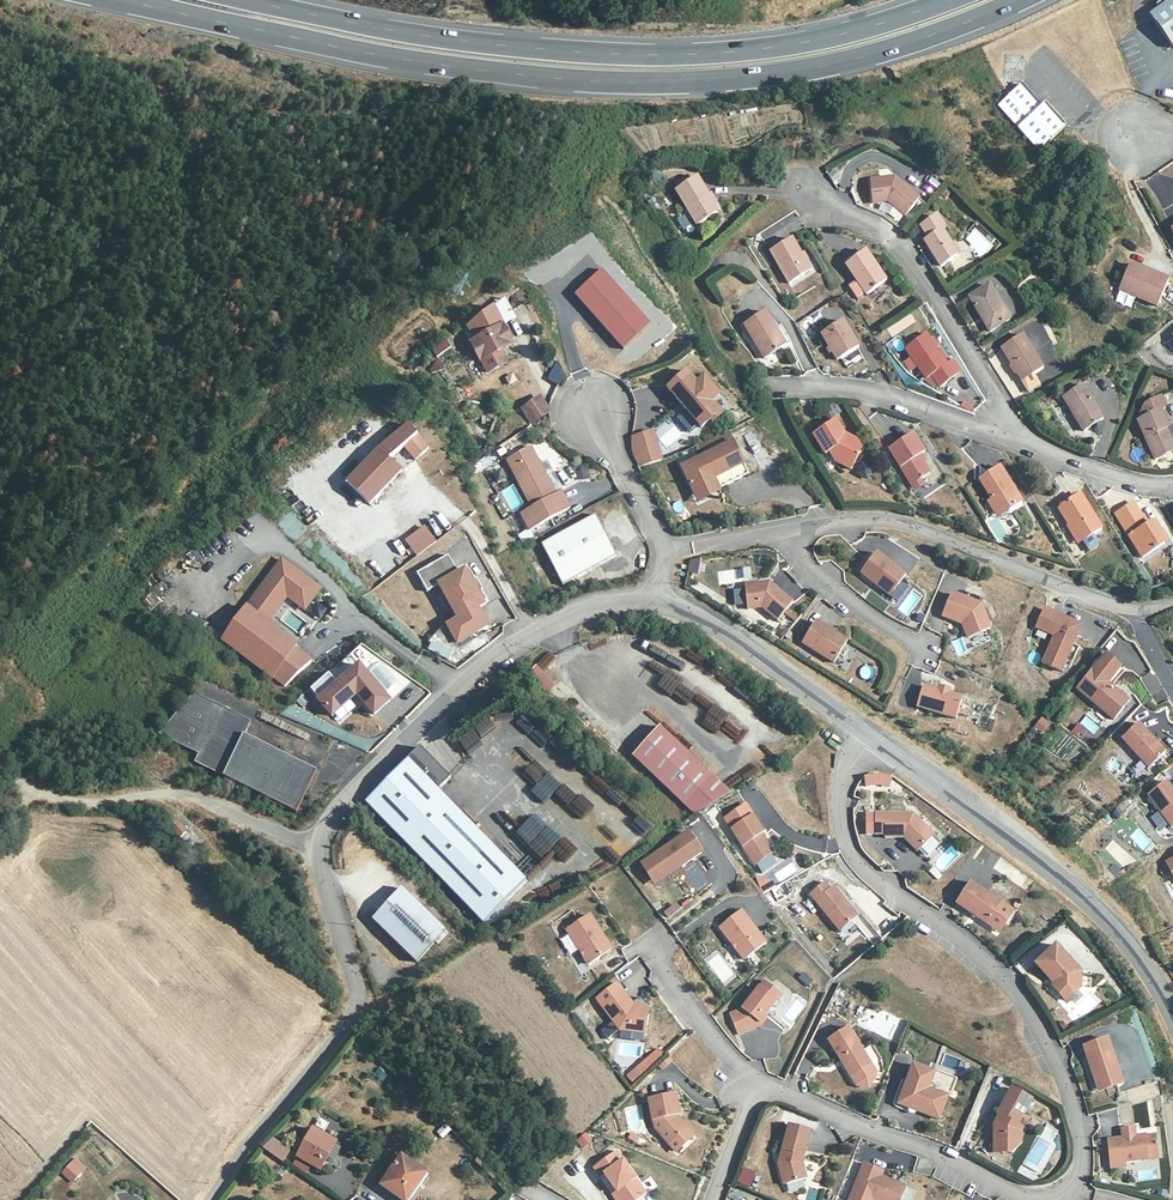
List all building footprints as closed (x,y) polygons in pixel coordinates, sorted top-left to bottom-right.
[(1151,12),(1172,44),(1172,0),(1168,0),(1151,12)] [(1020,87),(998,108),(1039,153),(1066,128),(1046,106),(1042,110),(1020,87)] [(697,179),(676,192),(696,223),(720,208),(712,195),(709,197),(697,179)] [(895,180),(871,182),(873,204),(888,203),(905,217),(919,200),(895,180)] [(936,215),(916,229),(940,265),(956,254),(940,229),(943,227),(936,215)] [(767,255),(784,286),(804,275),(793,255),(795,254),(788,242),(767,255)] [(861,256),(842,268),(861,302),(883,291),(861,256)] [(1131,260),(1120,285),(1157,303),(1169,278),(1131,260)] [(602,271),(576,295),(625,347),(652,323),(602,271)] [(985,292),(966,303),(985,336),(1005,323),(985,292)] [(761,315),(740,327),(760,361),(782,348),(761,315)] [(811,316),(801,322),(809,339),(819,333),(811,316)] [(838,323),(817,337),(833,365),(855,351),(838,323)] [(483,360),(505,348),(514,342),(504,324),(473,341),(483,360)] [(439,355),(451,347),(446,340),(434,348),(439,355)] [(921,341),(899,353),(924,397),(946,384),(921,341)] [(1019,342),(997,355),(1017,387),(1039,374),(1019,342)] [(512,361),(505,348),(483,360),(491,373),(512,361)] [(435,374),(444,368),(439,361),(430,368),(435,374)] [(546,368),(553,384),(566,379),(559,362),(546,368)] [(704,424),(712,416),(679,378),(660,395),(680,418),(686,425),(693,433),(704,424)] [(1078,389),(1057,402),(1078,437),(1098,425),(1078,389)] [(522,425),(540,414),(534,406),(518,418),(522,425)] [(970,411),(958,406),(956,411),(968,417),(970,411)] [(527,432),(545,421),(540,414),(522,425),(527,432)] [(1151,462),(1163,457),(1161,452),(1167,450),(1159,431),(1161,429),(1155,414),(1134,423),(1151,462)] [(713,423),(712,416),(704,424),(707,427),(713,423)] [(686,425),(680,418),(677,420),(680,424),(683,427),(686,425)] [(403,468),(391,456),(407,444),(417,459),(431,449),(414,424),(381,447),(347,480),(369,502),(403,468)] [(835,428),(814,441),(824,457),(833,453),(839,464),(837,469),(851,474),(860,454),(854,449),(856,446),(843,439),(835,428)] [(742,464),(727,432),(695,448),(702,459),(681,468),(693,495),(709,487),(707,483),(713,480),(742,464)] [(656,434),(646,437),(652,456),(662,453),(656,434)] [(646,437),(635,439),(634,447),(635,452),(638,461),(652,456),(646,437)] [(907,490),(918,483),(927,478),(915,459),(921,455),(911,438),(884,454),(907,490)] [(531,509),(520,515),(529,531),(569,510),(560,493),(554,496),(529,449),(506,462),(531,509)] [(747,475),(742,464),(713,480),(717,489),(747,475)] [(867,477),(871,469),(861,464),(857,473),(867,477)] [(983,506),(991,520),(1000,514),(1002,518),(1018,509),(998,474),(977,486),(987,503),(983,506)] [(709,487),(693,495),(698,503),(719,492),(717,489),(713,480),(707,483),(709,487)] [(513,483),(500,490),(512,512),(525,504),(513,483)] [(922,490),(918,483),(907,490),(911,497),(922,490)] [(1051,512),(1061,530),(1064,528),(1074,544),(1093,531),(1073,499),(1051,512)] [(1000,514),(991,520),(992,523),(1002,518),(1000,514)] [(595,516),(541,544),(562,584),(616,556),(595,516)] [(1138,564),(1159,552),(1153,541),(1156,539),(1150,528),(1143,532),(1133,516),(1116,526),(1138,564)] [(424,524),(404,539),(416,556),(437,542),(424,524)] [(1064,528),(1061,530),(1070,546),(1074,544),(1064,528)] [(1092,535),(1084,541),(1091,549),(1099,542),(1092,535)] [(1153,541),(1159,552),(1163,549),(1156,539),(1153,541)] [(397,554),(404,550),(399,540),(392,544),(397,554)] [(384,578),(401,562),(388,548),(371,564),(384,578)] [(907,575),(877,552),(861,572),(891,596),(907,575)] [(312,583),(280,557),(218,634),(252,662),(277,633),(293,613),(312,583)] [(698,575),(702,561),(690,558),(687,572),(698,575)] [(476,601),(470,590),(462,578),(436,593),(456,628),(445,634),(455,652),(485,635),(476,617),(483,613),(476,601)] [(331,599),(312,583),(293,613),(277,633),(252,662),(285,688),(310,657),(282,634),(302,609),(305,606),(317,616),(331,599)] [(791,603),(768,583),(743,586),(745,610),(754,609),(757,606),(776,622),(791,603)] [(897,609),(908,617),(925,595),(914,587),(897,609)] [(474,588),(470,590),(476,601),(480,599),(474,588)] [(152,593),(144,602),(152,609),(160,600),(152,593)] [(980,604),(951,593),(943,615),(966,624),(965,629),(968,635),(990,626),(980,604)] [(305,606),(302,609),(320,623),(336,603),(331,599),(317,616),(305,606)] [(1050,636),(1039,662),(1058,670),(1077,625),(1039,610),(1031,629),(1050,636)] [(788,628),(795,620),(786,611),(779,619),(788,628)] [(848,642),(816,623),(802,644),(834,664),(848,642)] [(431,642),(428,651),(449,659),(452,650),(431,642)] [(1120,668),(1105,655),(1075,690),(1113,720),(1128,702),(1107,684),(1120,668)] [(328,706),(333,712),(354,703),(384,689),(366,671),(328,706)] [(555,689),(536,671),(529,679),(548,696),(555,689)] [(921,687),(916,706),(956,716),(961,697),(947,693),(948,688),(938,686),(937,691),(921,687)] [(686,709),(694,698),(681,687),(673,698),(686,709)] [(694,696),(687,718),(703,723),(710,701),(694,696)] [(195,764),(197,765),(205,760),(203,765),(307,810),(326,768),(253,739),(243,737),(249,723),(197,698),(161,739),(181,748),(199,756),(195,764)] [(715,734),(724,722),(709,712),(701,723),(715,734)] [(1033,727),(1042,733),(1050,723),(1040,716),(1033,727)] [(1085,716),(1081,724),(1096,733),(1101,725),(1085,716)] [(732,717),(721,729),(744,749),(754,737),(732,717)] [(1165,752),(1138,723),(1121,738),(1149,767),(1165,752)] [(709,781),(657,731),(631,760),(683,810),(709,781)] [(516,752),(515,764),(530,766),(532,754),(516,752)] [(755,762),(765,770),(773,760),(763,752),(755,762)] [(447,785),(416,755),(363,811),(484,925),(525,882),(436,796),(447,785)] [(527,788),(543,777),(534,764),(518,774),(527,788)] [(536,786),(548,798),(560,785),(547,773),(536,786)] [(864,786),(891,786),(892,774),(864,774),(864,786)] [(593,786),(633,824),(630,826),(642,838),(652,828),(601,778),(593,786)] [(1167,781),(1149,794),(1172,826),(1172,789),(1167,781)] [(546,801),(558,815),(576,799),(564,785),(546,801)] [(588,812),(592,809),(582,796),(571,805),(585,821),(583,822),(592,834),(601,828),(588,812)] [(509,834),(520,821),(507,809),(495,822),(509,834)] [(540,862),(559,842),(531,816),(512,836),(540,862)] [(763,835),(751,818),(730,833),(755,868),(774,855),(761,838),(763,835)] [(890,819),(871,820),(872,839),(880,840),(880,843),(899,843),(913,857),(929,841),(909,820),(890,820),(890,819)] [(608,823),(592,836),(604,849),(619,837),(608,823)] [(1138,827),(1129,837),(1145,854),(1155,844),(1138,827)] [(935,836),(920,851),(943,874),(962,854),(948,841),(945,845),(935,836)] [(689,837),(649,863),(661,883),(701,856),(689,837)] [(1111,840),(1104,850),(1128,869),(1135,859),(1111,840)] [(1001,858),(995,868),(1009,876),(1015,867),(1001,858)] [(693,898),(713,883),(696,861),(677,876),(693,898)] [(642,868),(655,887),(661,883),(649,863),(642,868)] [(762,893),(775,887),(770,874),(756,879),(762,893)] [(831,894),(825,887),(810,899),(840,936),(858,922),(834,892),(831,894)] [(985,930),(1000,908),(968,887),(954,908),(985,930)] [(443,939),(399,896),(370,926),(414,968),(443,939)] [(1012,917),(1000,908),(985,930),(997,938),(1012,917)] [(740,912),(719,928),(743,960),(765,943),(740,912)] [(862,917),(856,925),(875,943),(882,936),(862,917)] [(591,920),(568,935),(590,968),(613,953),(591,920)] [(811,935),(823,953),(835,945),(822,927),(811,935)] [(1079,972),(1054,945),(1034,964),(1051,983),(1051,987),(1065,1001),(1079,988),(1089,988),(1089,973),(1079,972)] [(724,983),(735,974),(715,949),(704,959),(724,983)] [(758,1020),(763,1012),(773,999),(767,994),(773,987),(762,979),(742,1008),(729,1013),(737,1032),(761,1022),(758,1020)] [(648,1031),(651,1011),(636,1009),(625,995),(605,1011),(623,1033),(628,1029),(648,1031)] [(1093,999),(1076,1007),(1081,1016),(1097,1007),(1093,999)] [(766,1014),(763,1012),(758,1020),(761,1022),(766,1014)] [(847,1028),(826,1040),(847,1077),(868,1065),(847,1028)] [(1121,1085),(1106,1040),(1081,1048),(1096,1093),(1121,1085)] [(648,1058),(626,1073),(631,1081),(654,1066),(648,1058)] [(868,1065),(847,1077),(852,1085),(863,1088),(870,1081),(872,1073),(868,1065)] [(927,1092),(934,1075),(911,1066),(895,1106),(908,1111),(916,1114),(936,1121),(945,1098),(927,1092)] [(951,1082),(934,1075),(927,1092),(945,1098),(951,1082)] [(1138,1088),(1142,1100),(1158,1095),(1154,1083),(1138,1088)] [(991,1125),(991,1147),(1007,1147),(1012,1145),(1013,1130),(1015,1125),(1029,1099),(1008,1088),(994,1114),(996,1116),(995,1118),(997,1120),(995,1125),(991,1125)] [(667,1146),(669,1146),(683,1134),(676,1124),(676,1119),(675,1118),(679,1118),(675,1096),(650,1100),(654,1128),(667,1146)] [(1121,1127),(1134,1125),(1130,1106),(1118,1108),(1121,1127)] [(683,1134),(687,1131),(676,1119),(676,1124),(683,1134)] [(802,1161),(810,1131),(787,1125),(777,1162),(783,1183),(806,1177),(802,1161)] [(1012,1145),(1018,1143),(1019,1131),(1021,1128),(1015,1125),(1013,1130),(1012,1145)] [(341,1142),(316,1128),(299,1157),(325,1172),(341,1142)] [(683,1134),(669,1146),(675,1154),(693,1138),(687,1131),(683,1134)] [(1121,1163),(1143,1161),(1142,1155),(1153,1154),(1151,1138),(1130,1139),(1130,1131),(1117,1131),(1118,1141),(1102,1142),(1105,1169),(1121,1168),(1121,1163)] [(292,1151),(277,1140),(269,1152),(285,1162),(292,1151)] [(1007,1147),(991,1147),(991,1154),(1010,1153),(1018,1143),(1012,1145),(1007,1147)] [(617,1191),(624,1199),(637,1199),(647,1192),(615,1151),(593,1168),(600,1178),(605,1174),(617,1191)] [(72,1184),(87,1168),(76,1157),(60,1173),(72,1184)] [(400,1157),(378,1188),(395,1199),(409,1199),(426,1175),(400,1157)] [(893,1181),(880,1176),(882,1171),(863,1163),(849,1199),(873,1199),(876,1199),(900,1199),(904,1189),(891,1184),(893,1181)] [(744,1169),(738,1182),(749,1187),(755,1174),(744,1169)] [(905,1186),(893,1181),(891,1184),(904,1189),(905,1186)] [(617,1191),(612,1194),(617,1199),(624,1199),(617,1191)]
